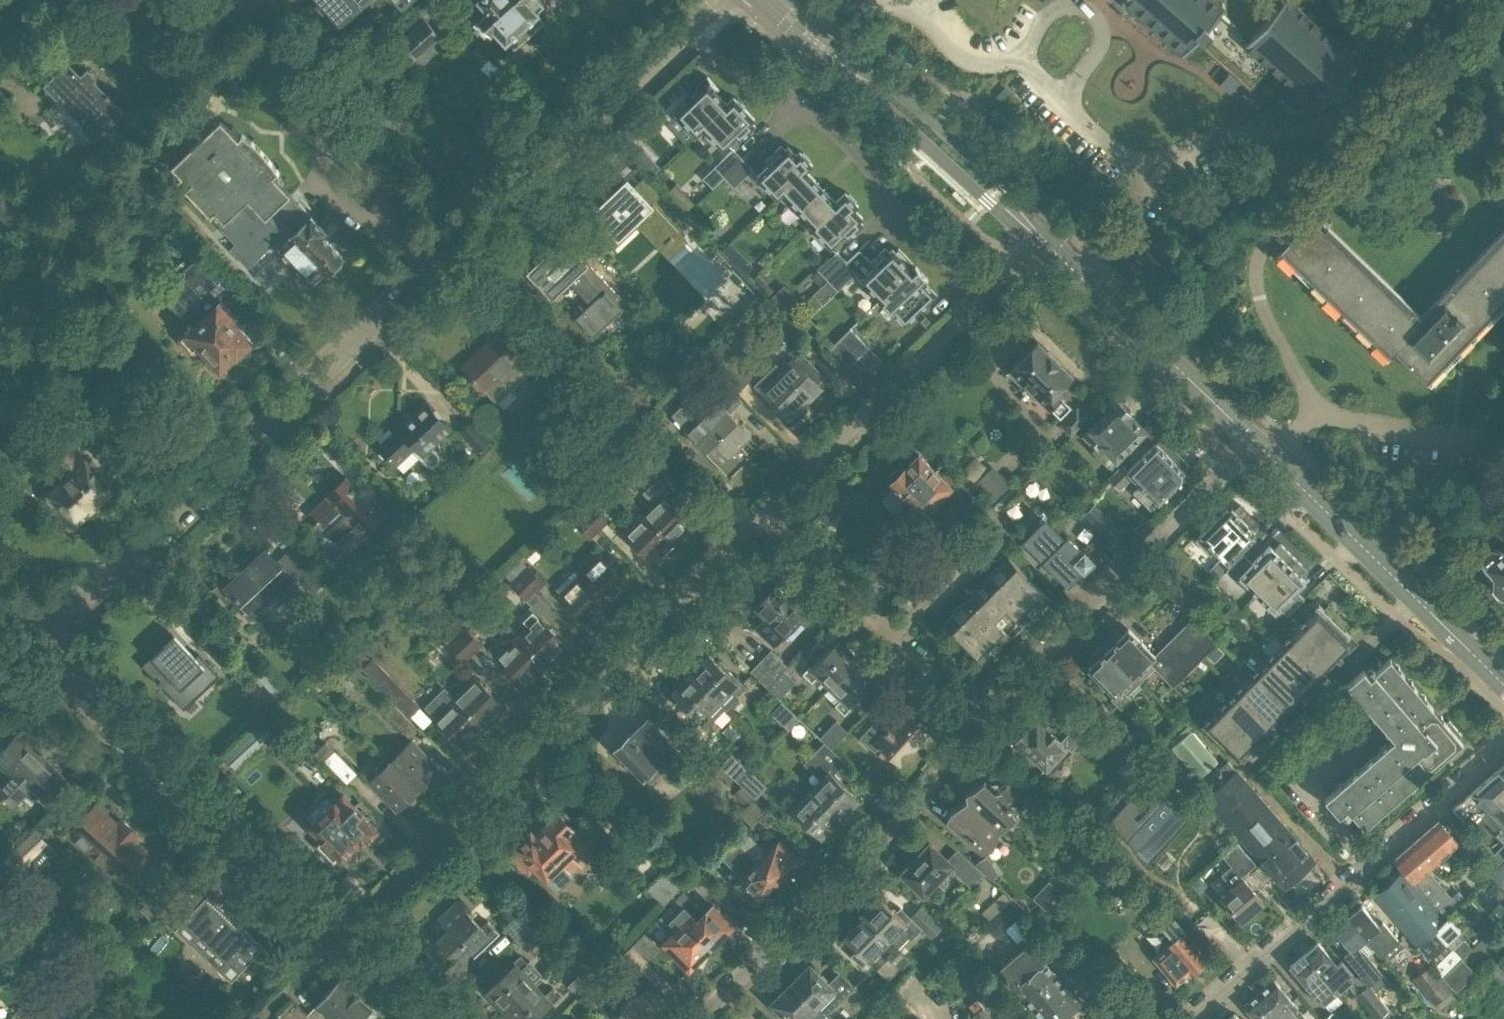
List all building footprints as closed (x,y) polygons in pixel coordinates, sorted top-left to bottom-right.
[(102,22),(124,45),(153,18),(136,0),(125,0),(102,22)] [(341,20),(363,0),(324,0),(341,20)] [(397,30),(419,54),(416,57),(423,65),(438,51),(432,44),(441,35),(428,21),(449,1),(448,0),(431,0),(397,30)] [(465,12),(486,35),(490,31),(491,31),(494,28),(507,42),(509,40),(515,47),(543,22),(537,14),(539,12),(539,11),(545,6),(540,0),(478,0),(465,12)] [(1266,20),(1244,0),(1116,0),(1111,5),(1126,19),(1136,8),(1183,49),(1192,38),(1251,90),(1271,67),(1318,108),(1334,90),(1339,94),(1348,85),(1343,80),(1360,61),(1291,0),(1284,0),(1266,20)] [(81,76),(69,64),(48,84),(87,123),(84,126),(95,138),(123,111),(110,97),(111,95),(108,92),(107,94),(86,72),(81,76)] [(727,103),(716,91),(719,88),(708,76),(685,97),(689,101),(676,113),(696,135),(703,128),(723,148),(736,136),(739,140),(755,125),(751,121),(755,118),(734,96),(727,103)] [(241,138),(223,119),(174,165),(183,176),(180,178),(179,177),(178,178),(213,216),(214,215),(213,214),(216,211),(226,222),(250,200),(267,218),(268,217),(289,239),(278,249),(307,280),(308,279),(313,284),(327,271),(331,268),(333,271),(343,262),(340,259),(344,256),(322,233),(325,230),(313,217),(310,219),(290,197),(293,195),(275,176),(280,172),(280,173),(281,172),(279,169),(275,163),(272,160),(269,156),(265,151),(258,144),(252,138),(245,132),(244,133),(245,134),(241,138)] [(785,149),(781,145),(766,160),(770,164),(757,176),(777,198),(783,192),(807,218),(830,195),(806,170),(813,164),(800,151),(796,154),(789,146),(785,149)] [(650,177),(660,167),(643,148),(632,158),(650,177)] [(733,148),(715,166),(724,177),(743,159),(733,148)] [(438,183),(447,173),(430,155),(420,165),(438,183)] [(734,187),(753,169),(743,159),(724,177),(734,187)] [(1266,180),(1276,170),(1264,160),(1255,170),(1266,180)] [(1278,192),(1285,185),(1278,178),(1271,185),(1278,192)] [(597,206),(592,211),(602,222),(598,226),(616,245),(639,223),(663,248),(679,233),(686,226),(660,199),(656,194),(648,201),(627,179),(626,180),(627,181),(600,206),(597,203),(596,204),(597,206)] [(678,183),(668,192),(687,212),(697,203),(678,183)] [(858,205),(846,192),(836,201),(830,195),(807,218),(813,223),(810,225),(831,247),(844,235),(848,239),(863,224),(859,220),(863,217),(855,208),(858,205)] [(689,219),(701,231),(709,223),(697,211),(689,219)] [(1427,305),(1433,311),(1421,323),(1311,218),(1281,250),(1390,355),(1395,350),(1426,380),(1501,302),(1503,305),(1503,225),(1427,305)] [(634,311),(563,238),(541,259),(543,261),(531,273),(528,271),(527,272),(552,298),(570,280),(592,304),(578,317),(594,335),(618,313),(625,320),(634,311)] [(730,243),(723,249),(732,259),(739,253),(730,243)] [(893,248),(889,251),(885,247),(870,261),(859,250),(847,261),(857,272),(856,273),(861,278),(905,325),(937,294),(925,282),(928,278),(916,265),(915,266),(899,248),(896,251),(893,248)] [(1155,290),(1170,275),(1164,269),(1165,268),(1145,248),(1121,272),(1141,292),(1149,284),(1155,290)] [(837,251),(818,269),(828,280),(847,261),(837,251)] [(222,301),(211,289),(220,280),(212,271),(199,257),(168,284),(201,320),(190,331),(185,330),(180,335),(180,340),(191,352),(196,353),(201,348),(215,363),(215,370),(227,371),(228,364),(237,356),(238,357),(254,342),(233,320),(237,317),(222,301)] [(847,261),(828,280),(838,290),(856,273),(857,272),(847,261)] [(821,287),(828,280),(818,269),(811,276),(821,287)] [(1181,284),(1190,275),(1183,269),(1175,277),(1181,284)] [(759,274),(753,280),(768,295),(774,290),(759,274)] [(926,316),(921,321),(927,327),(933,322),(926,316)] [(795,320),(786,329),(802,346),(811,337),(795,320)] [(858,357),(869,347),(851,328),(840,338),(858,357)] [(469,365),(463,371),(501,409),(511,419),(552,380),(520,347),(513,353),(499,338),(489,348),(484,342),(465,360),(469,365)] [(730,385),(737,392),(751,379),(743,371),(731,359),(737,352),(723,338),(703,358),(730,385)] [(840,338),(830,348),(848,367),(858,357),(840,338)] [(1072,406),(1057,391),(1073,375),(1039,340),(1008,372),(1035,399),(1039,395),(1061,417),(1072,406)] [(776,363),(754,385),(762,392),(763,391),(788,417),(820,386),(818,384),(826,376),(802,352),(783,370),(776,363)] [(672,414),(686,429),(685,430),(729,475),(750,455),(740,445),(752,433),(727,409),(740,397),(716,373),(704,361),(692,374),(699,381),(702,384),(672,414)] [(1090,429),(1090,430),(1083,437),(1093,446),(1095,444),(1098,446),(1094,451),(1115,472),(1122,465),(1117,460),(1146,430),(1130,414),(1131,414),(1130,413),(1131,406),(1126,401),(1118,401),(1090,429)] [(439,454),(432,447),(450,429),(426,403),(379,447),(396,464),(412,449),(427,465),(431,467),(435,466),(439,463),(440,458),(439,454)] [(1071,435),(1088,418),(1078,407),(1060,424),(1071,435)] [(1172,447),(1166,440),(1160,440),(1157,443),(1157,442),(1128,470),(1123,465),(1122,465),(1115,472),(1109,478),(1120,488),(1133,475),(1141,484),(1136,489),(1154,506),(1159,501),(1159,502),(1184,477),(1184,470),(1170,455),(1172,453),(1172,447)] [(73,525),(111,489),(70,446),(54,461),(69,477),(46,498),(73,525)] [(654,477),(664,467),(644,447),(634,457),(654,477)] [(936,470),(920,454),(906,467),(898,467),(892,473),(892,481),(908,497),(900,504),(916,520),(923,512),(923,513),(948,488),(964,504),(945,523),(956,534),(984,506),(942,464),(936,470)] [(993,502),(1011,483),(993,465),(974,483),(993,502)] [(328,493),(329,495),(311,513),(319,522),(307,533),(335,562),(347,550),(336,538),(354,521),(365,532),(382,516),(345,477),(328,493)] [(673,542),(693,522),(666,494),(669,491),(658,479),(645,492),(655,503),(645,513),(673,542)] [(600,530),(609,521),(583,495),(574,504),(600,530)] [(1111,540),(1121,529),(1093,502),(1083,512),(1111,540)] [(1201,534),(1202,534),(1197,540),(1212,555),(1217,550),(1223,555),(1210,568),(1217,575),(1229,564),(1228,563),(1256,535),(1256,530),(1254,528),(1260,522),(1241,503),(1235,510),(1233,508),(1228,508),(1201,534)] [(600,530),(574,504),(562,516),(567,522),(573,516),(575,519),(573,521),(590,539),(600,530)] [(999,516),(990,507),(982,514),(992,523),(999,516)] [(653,561),(673,542),(645,513),(625,533),(653,561)] [(1066,540),(1046,520),(1026,540),(1042,555),(1068,582),(1084,567),(1085,568),(1093,560),(1085,551),(1084,552),(1068,537),(1066,540)] [(994,527),(973,547),(987,561),(1008,541),(994,527)] [(1034,563),(1042,555),(1026,540),(1018,548),(1034,563)] [(1258,593),(1294,556),(1281,543),(1275,549),(1270,545),(1253,562),(1244,554),(1227,571),(1236,580),(1241,575),(1258,593)] [(317,573),(292,546),(276,561),(267,551),(228,588),(241,602),(242,602),(253,613),(291,577),(293,579),(297,575),(305,584),(317,573)] [(1481,555),(1482,562),(1495,577),(1494,588),(1501,596),(1503,596),(1503,551),(1503,552),(1501,550),(1496,550),(1490,548),(1481,555)] [(610,604),(623,591),(630,584),(602,555),(582,575),(610,604)] [(1307,569),(1294,556),(1258,593),(1276,610),(1279,606),(1288,615),(1305,598),(1296,589),(1306,580),(1301,575),(1307,569)] [(537,591),(546,583),(520,557),(512,566),(537,591)] [(1009,557),(977,590),(944,622),(985,663),(1012,636),(1009,632),(1014,627),(1020,621),(1023,625),(1050,598),(1009,557)] [(527,601),(537,591),(512,566),(504,574),(511,581),(509,583),(527,601)] [(590,623),(610,604),(582,575),(562,594),(590,623)] [(795,603),(777,585),(756,606),(767,616),(757,626),(775,644),(799,620),(806,626),(814,618),(797,601),(795,603)] [(1177,602),(1188,614),(1198,604),(1186,593),(1177,602)] [(1318,609),(1305,622),(1343,659),(1359,642),(1319,603),(1316,607),(1318,609)] [(1244,613),(1238,608),(1230,616),(1236,622),(1244,613)] [(421,619),(432,629),(439,622),(428,611),(421,619)] [(529,626),(518,637),(547,665),(567,645),(533,611),(524,620),(529,626)] [(1245,614),(1236,623),(1241,627),(1249,618),(1245,614)] [(473,653),(482,645),(457,619),(449,628),(473,653)] [(1173,686),(1216,642),(1193,619),(1156,655),(1129,628),(1122,635),(1116,629),(1104,642),(1123,662),(1142,681),(1155,668),(1173,686)] [(1305,622),(1288,639),(1326,676),(1343,659),(1305,622)] [(464,662),(473,653),(449,628),(440,636),(464,662)] [(148,663),(176,694),(189,682),(200,694),(221,675),(199,652),(197,655),(178,635),(148,663)] [(527,684),(547,665),(518,637),(499,656),(527,684)] [(831,685),(858,657),(840,639),(822,657),(820,655),(804,672),(812,680),(819,674),(831,685)] [(1288,639),(1271,656),(1309,693),(1326,676),(1288,639)] [(1123,709),(1133,698),(1129,694),(1142,681),(1123,662),(1104,642),(1091,655),(1097,660),(1090,668),(1117,695),(1113,699),(1123,709)] [(1208,653),(1215,660),(1224,651),(1217,644),(1208,653)] [(371,658),(362,649),(351,659),(361,670),(363,668),(385,690),(395,680),(372,657),(371,658)] [(769,687),(785,670),(785,669),(788,666),(771,649),(750,670),(769,687)] [(341,654),(327,669),(334,676),(349,661),(341,654)] [(728,672),(710,654),(691,673),(720,701),(719,701),(726,708),(747,686),(730,670),(728,672)] [(1309,693),(1271,656),(1255,672),(1293,710),(1309,693)] [(845,712),(861,695),(859,693),(877,675),(858,657),(831,685),(843,697),(836,704),(845,712)] [(1391,658),(1374,673),(1367,665),(1347,682),(1393,736),(1393,738),(1325,797),(1339,813),(1346,807),(1364,827),(1444,758),(1446,761),(1461,748),(1459,745),(1459,743),(1462,736),(1449,720),(1446,722),(1391,658)] [(779,698),(796,681),(785,670),(769,687),(779,698)] [(1238,689),(1276,727),(1293,710),(1255,672),(1238,689)] [(707,727),(715,719),(709,712),(719,701),(720,701),(691,673),(673,691),(692,709),(690,711),(707,727)] [(1083,704),(1092,695),(1073,676),(1064,685),(1083,704)] [(484,727),(504,707),(476,678),(456,698),(455,698),(484,727)] [(410,716),(420,706),(395,680),(385,690),(410,716)] [(464,746),(484,727),(455,698),(456,698),(445,687),(426,706),(437,717),(436,717),(464,746)] [(1238,689),(1221,706),(1259,744),(1276,727),(1238,689)] [(788,729),(800,717),(783,701),(771,713),(788,729)] [(287,703),(279,711),(286,719),(294,711),(287,703)] [(409,736),(417,727),(395,704),(386,713),(409,736)] [(1178,704),(1172,710),(1184,722),(1190,715),(1178,704)] [(1109,726),(1116,719),(1116,715),(1107,706),(1102,706),(1095,713),(1109,726)] [(1259,744),(1221,706),(1205,723),(1243,761),(1259,744)] [(928,731),(908,712),(893,730),(889,726),(885,731),(874,721),(860,737),(875,750),(880,744),(900,762),(928,731)] [(664,732),(647,715),(629,732),(614,746),(642,775),(642,774),(649,780),(667,763),(669,765),(677,757),(680,760),(683,757),(680,754),(682,752),(675,744),(664,732)] [(1062,760),(1093,726),(1082,717),(1061,741),(1036,718),(1028,727),(1027,727),(1021,721),(1009,734),(1016,740),(1015,740),(1047,768),(1058,756),(1062,760)] [(831,748),(848,731),(836,720),(820,737),(831,748)] [(234,769),(275,731),(266,721),(225,759),(234,769)] [(1191,728),(1171,745),(1198,776),(1218,759),(1191,728)] [(16,735),(0,752),(0,764),(11,774),(0,785),(0,792),(15,806),(29,790),(36,797),(41,791),(58,806),(53,812),(54,812),(77,787),(58,770),(58,769),(47,759),(45,761),(16,735)] [(419,791),(441,769),(411,739),(389,761),(419,791)] [(357,772),(326,740),(314,752),(323,761),(325,760),(347,783),(357,772)] [(712,757),(700,745),(692,753),(714,773),(722,765),(723,763),(714,755),(712,757)] [(739,781),(749,770),(731,754),(723,763),(722,765),(739,781)] [(1170,759),(1161,768),(1175,781),(1184,772),(1170,759)] [(398,810),(419,791),(389,761),(369,780),(398,810)] [(1236,770),(1233,767),(1229,762),(1199,788),(1206,796),(1205,797),(1286,888),(1317,861),(1237,769),(1236,770)] [(840,817),(858,799),(840,781),(841,779),(825,763),(816,771),(823,777),(811,789),(840,817)] [(1454,809),(1470,825),(1488,808),(1503,824),(1503,765),(1454,809)] [(756,797),(767,786),(749,770),(739,781),(742,785),(755,796),(756,797)] [(1102,832),(1140,867),(1193,807),(1156,773),(1102,832)] [(990,787),(984,781),(967,791),(968,799),(1001,829),(1013,826),(1019,808),(1007,800),(999,786),(990,787)] [(752,826),(759,819),(767,810),(754,797),(755,796),(742,785),(733,795),(745,807),(739,813),(752,826)] [(840,817),(811,789),(799,801),(793,795),(785,803),(802,820),(803,818),(822,836),(840,817)] [(354,805),(343,794),(335,802),(323,813),(311,826),(323,837),(316,844),(334,862),(341,855),(342,856),(360,839),(363,841),(377,827),(354,805)] [(983,851),(993,845),(1001,829),(968,799),(952,808),(948,818),(983,851)] [(119,825),(96,804),(70,833),(92,853),(98,846),(112,859),(106,866),(129,888),(156,859),(136,841),(142,836),(124,819),(119,825)] [(777,816),(769,809),(768,811),(767,810),(759,819),(767,826),(777,816)] [(568,820),(568,814),(564,810),(558,810),(552,815),(550,813),(542,821),(544,823),(534,832),(530,828),(514,843),(547,877),(547,876),(557,886),(571,872),(565,866),(577,855),(581,860),(598,843),(590,834),(585,839),(568,820)] [(1395,859),(1404,871),(1416,885),(1460,845),(1440,822),(1395,859)] [(23,870),(17,862),(44,839),(36,830),(0,861),(0,863),(13,878),(23,870)] [(766,852),(750,834),(740,844),(757,861),(777,881),(799,859),(779,839),(766,852)] [(1484,861),(1486,861),(1490,858),(1491,857),(1495,853),(1482,840),(1473,848),(1473,850),(1484,861)] [(1256,863),(1237,841),(1223,854),(1232,865),(1222,874),(1233,887),(1221,897),(1242,920),(1264,901),(1242,876),(1256,863)] [(951,862),(930,843),(903,872),(925,892),(945,871),(947,873),(953,872),(955,870),(972,886),(984,873),(961,851),(951,862)] [(755,902),(777,881),(757,861),(740,844),(731,852),(744,865),(735,873),(740,878),(735,882),(755,902)] [(1503,862),(1503,845),(1495,853),(1491,857),(1500,866),(1503,862)] [(991,878),(998,871),(987,855),(974,864),(979,868),(991,878)] [(1499,867),(1490,858),(1486,861),(1484,861),(1477,868),(1487,879),(1491,875),(1499,867)] [(488,869),(478,859),(469,868),(478,878),(488,869)] [(1500,866),(1499,867),(1491,875),(1503,889),(1503,862),(1500,866)] [(662,906),(686,881),(670,865),(646,890),(662,906)] [(1416,885),(1404,871),(1375,897),(1417,945),(1449,916),(1465,902),(1452,888),(1440,899),(1438,897),(1430,904),(1415,886),(1416,885)] [(264,946),(223,908),(220,905),(226,899),(201,875),(179,895),(195,910),(177,929),(192,944),(200,936),(223,958),(226,961),(218,968),(232,981),(264,946)] [(1198,892),(1203,888),(1196,879),(1191,884),(1198,892)] [(1145,901),(1153,895),(1144,883),(1136,889),(1145,901)] [(1019,940),(1028,930),(1020,922),(1026,915),(1003,892),(983,913),(990,920),(986,924),(998,936),(1002,931),(1006,934),(1009,930),(1019,940)] [(147,902),(153,909),(160,902),(154,895),(147,902)] [(906,923),(905,922),(878,895),(861,913),(864,916),(888,940),(896,948),(919,925),(931,938),(943,926),(921,905),(909,917),(911,918),(906,923)] [(482,926),(458,901),(440,919),(449,929),(439,939),(459,960),(469,951),(475,956),(500,932),(497,928),(488,920),(482,926)] [(731,925),(712,905),(697,919),(684,906),(676,913),(686,923),(684,925),(708,949),(731,925)] [(1362,905),(1349,916),(1376,948),(1381,954),(1386,961),(1404,945),(1398,939),(1383,921),(1379,925),(1362,905)] [(690,967),(708,949),(684,925),(686,923),(676,913),(670,907),(661,917),(675,932),(665,942),(690,967)] [(517,939),(534,923),(521,910),(504,926),(517,939)] [(534,923),(517,939),(526,949),(543,933),(540,930),(548,923),(542,916),(534,923)] [(868,960),(888,940),(864,916),(844,936),(868,960)] [(1192,972),(1207,959),(1184,932),(1186,930),(1174,916),(1163,926),(1174,939),(1154,957),(1177,984),(1191,971),(1192,972)] [(1346,954),(1345,954),(1370,983),(1376,991),(1388,980),(1383,972),(1368,954),(1376,948),(1349,916),(1335,928),(1339,933),(1332,939),(1346,954)] [(1449,916),(1417,945),(1424,953),(1423,954),(1443,977),(1462,959),(1448,944),(1461,929),(1449,916)] [(650,959),(660,949),(644,933),(634,944),(650,959)] [(1337,964),(1318,941),(1304,953),(1332,987),(1331,988),(1336,993),(1356,976),(1342,960),(1337,964)] [(1029,942),(1000,966),(1016,985),(1016,986),(1043,1018),(1061,1018),(1080,1003),(1045,961),(1029,942)] [(640,974),(651,963),(632,944),(612,964),(626,978),(635,969),(640,974)] [(901,969),(909,960),(895,948),(887,956),(901,969)] [(1105,985),(1113,978),(1128,966),(1113,949),(1091,968),(1105,985)] [(1323,1004),(1336,993),(1331,988),(1332,987),(1304,953),(1290,965),(1323,1004)] [(506,1009),(535,982),(543,974),(530,960),(528,962),(521,955),(504,971),(506,972),(487,990),(506,1009)] [(1087,988),(1097,977),(1076,958),(1067,968),(1087,988)] [(1477,972),(1462,959),(1443,977),(1457,992),(1477,972)] [(579,996),(604,972),(593,960),(568,984),(579,996)] [(6,971),(14,980),(24,970),(16,961),(6,971)] [(960,968),(971,973),(974,966),(963,961),(960,968)] [(793,982),(825,1015),(855,986),(840,971),(828,983),(810,965),(793,982)] [(1138,1009),(1154,996),(1129,965),(1128,966),(1113,978),(1138,1009)] [(1439,1009),(1454,996),(1429,965),(1413,977),(1439,1009)] [(341,977),(315,1005),(316,1005),(308,1013),(314,1018),(323,1018),(327,1015),(331,1018),(373,1018),(378,1013),(372,1008),(373,1007),(360,995),(361,995),(354,988),(353,989),(341,977)] [(670,1003),(647,979),(613,1013),(619,1018),(654,1018),(670,1003)] [(1274,979),(1259,992),(1277,1012),(1282,1017),(1284,1018),(1309,1018),(1274,979)] [(535,982),(506,1009),(515,1018),(533,1018),(542,1010),(544,1012),(561,996),(553,988),(546,994),(535,982)] [(825,1015),(793,982),(772,1003),(788,1018),(828,1018),(825,1015)] [(1394,1016),(1369,984),(1356,994),(1377,1018),(1390,1018),(1394,1016)] [(871,997),(878,1004),(887,994),(881,987),(871,997)] [(1282,1017),(1277,1012),(1259,992),(1245,1005),(1258,1018),(1284,1018),(1282,1017)] [(969,1004),(975,1012),(984,1004),(977,997),(969,1004)] [(993,1018),(984,1007),(970,1018),(991,1018),(993,1018)]
